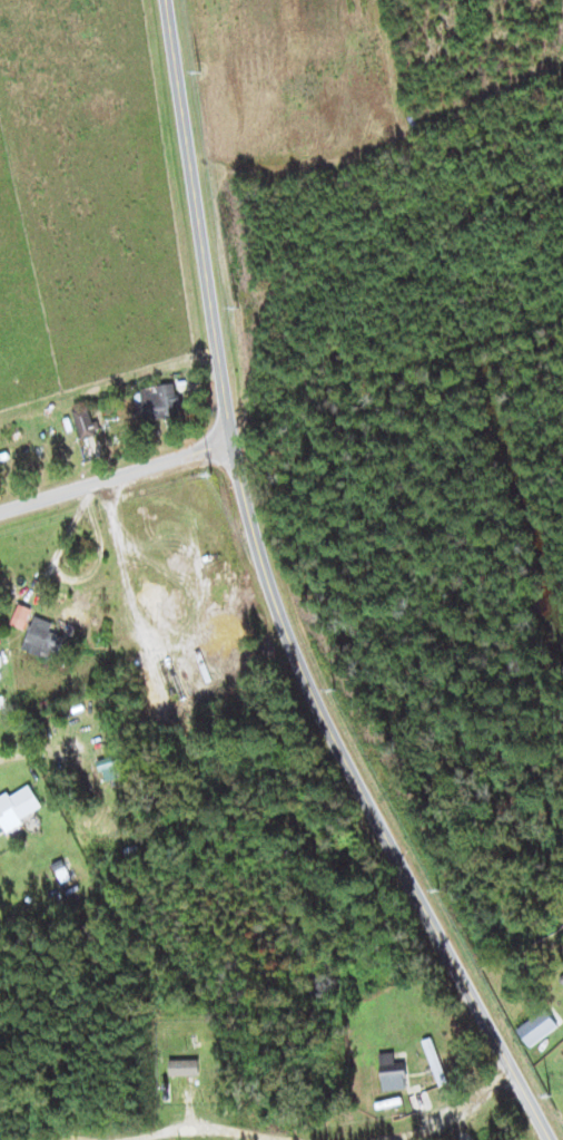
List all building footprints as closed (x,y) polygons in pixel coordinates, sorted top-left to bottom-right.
[(145,419),(180,416),(178,384),(142,386),(145,419)] [(102,431),(98,420),(94,421),(88,406),(73,411),(82,438),(102,431)] [(32,608),(20,603),(12,624),(24,629),(32,608)] [(49,658),(60,624),(34,616),(23,650),(49,658)] [(44,808),(30,784),(10,796),(9,794),(0,799),(0,820),(6,831),(44,808)] [(559,1025),(546,1008),(517,1030),(530,1047),(559,1025)] [(385,1091),(409,1087),(405,1061),(388,1063),(387,1055),(380,1056),(385,1091)]
